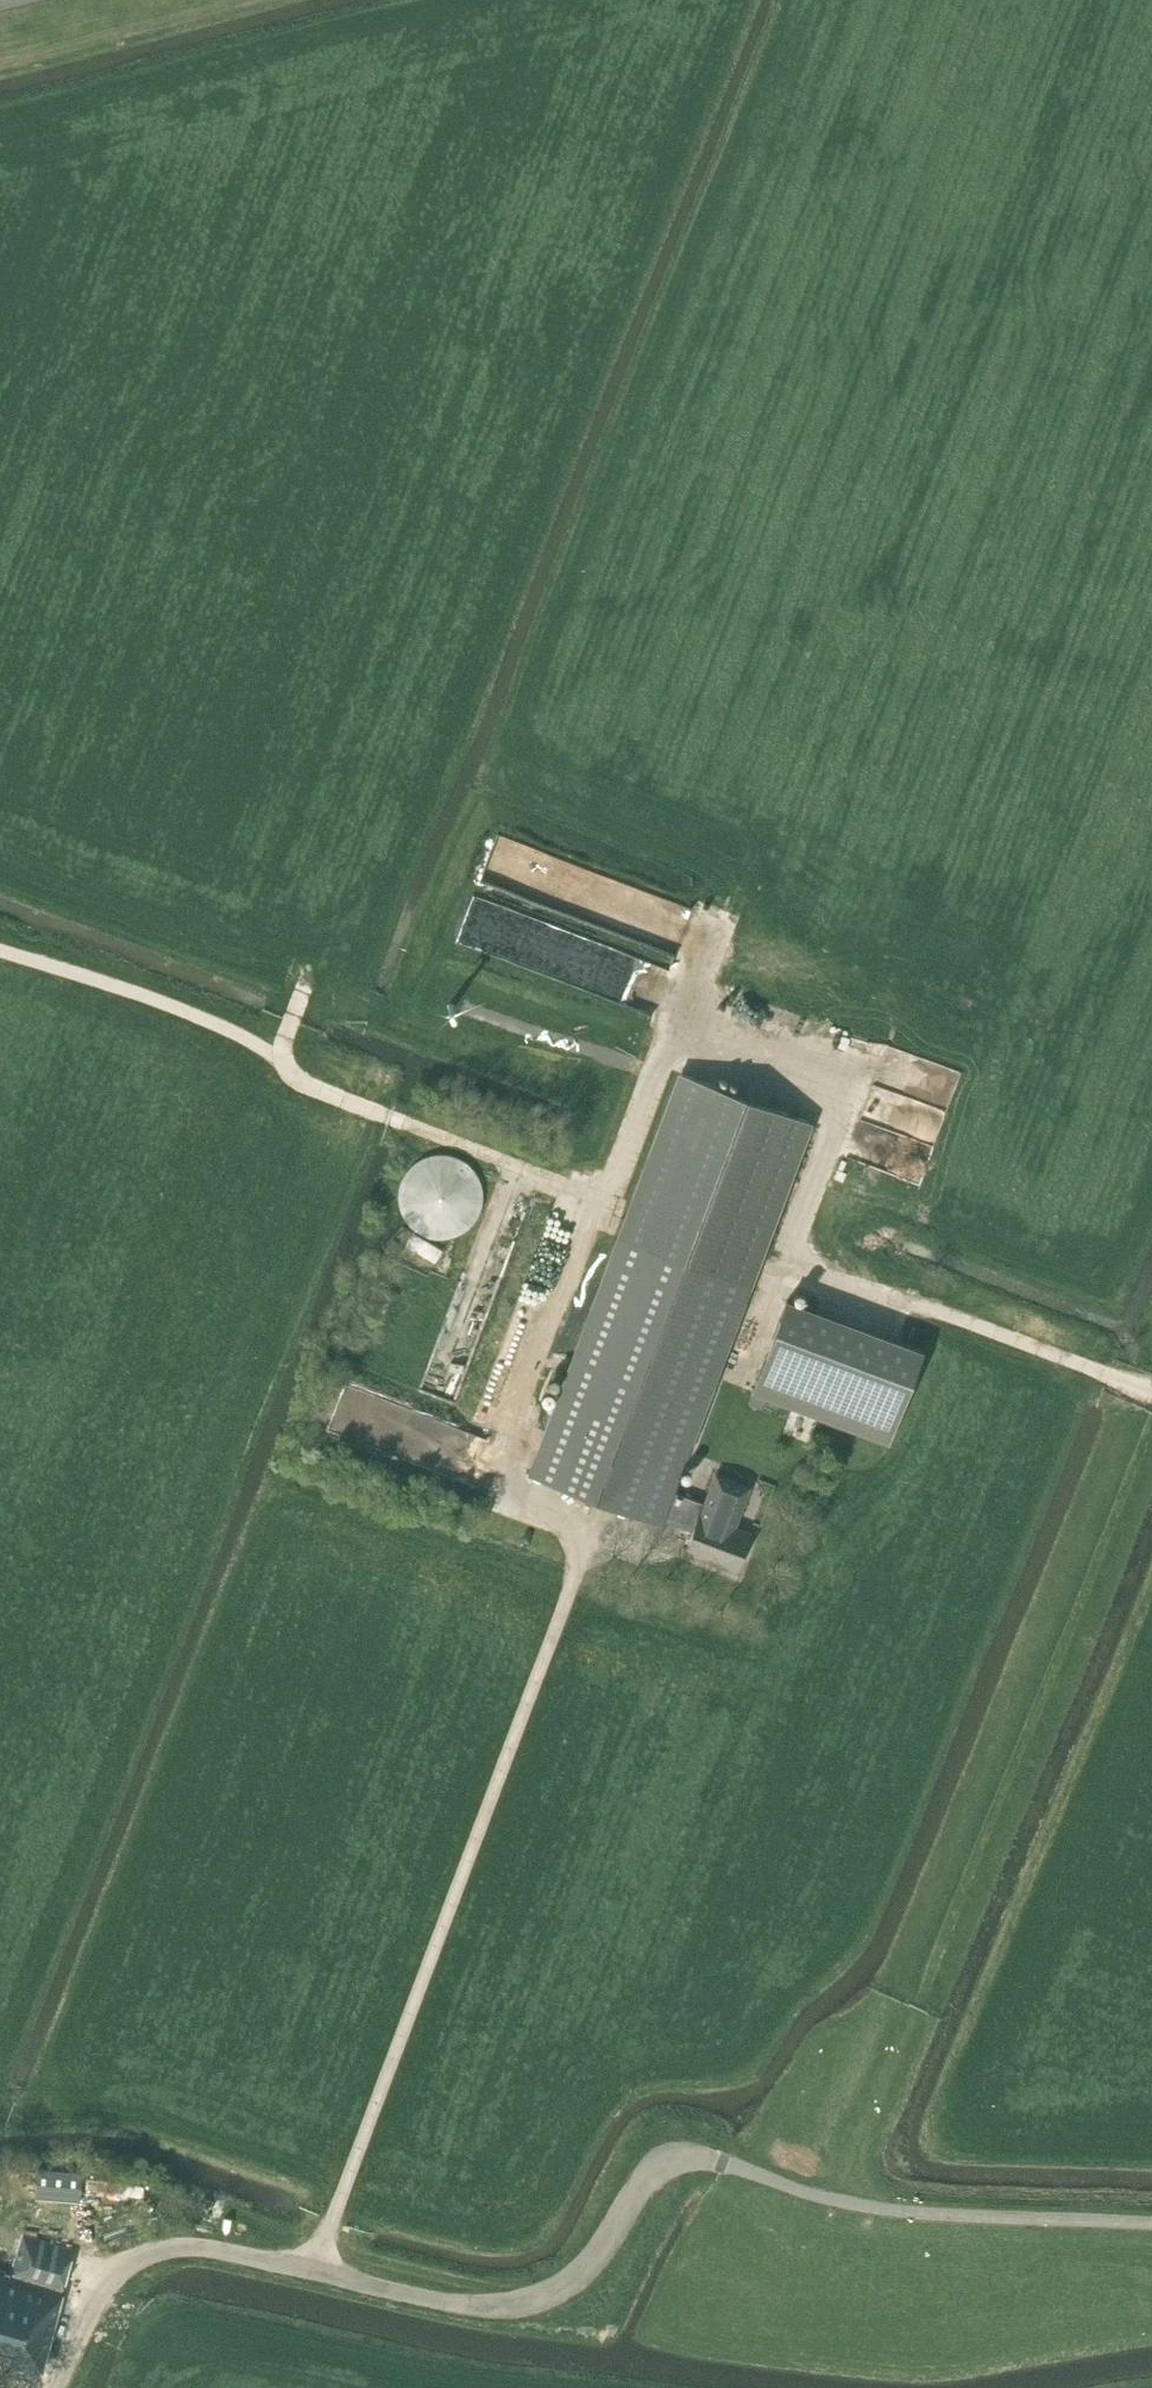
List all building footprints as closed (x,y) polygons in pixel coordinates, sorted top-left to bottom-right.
[(476,888),(459,936),(597,984),(614,936),(476,888)] [(748,1286),(750,1287),(813,1123),(679,1072),(616,1236),(635,1244),(546,1481),(659,1523),(661,1518),(693,1531),(686,1551),(736,1570),(750,1533),(720,1522),(724,1510),(671,1491),(748,1286)] [(473,1235),(488,1159),(429,1148),(415,1223),(473,1235)] [(770,1295),(737,1384),(887,1441),(921,1352),(770,1295)] [(810,1422),(793,1416),(789,1427),(806,1432),(810,1422)] [(36,2197),(51,2198),(52,2187),(81,2190),(82,2172),(38,2168),(36,2197)] [(39,2376),(73,2250),(23,2236),(11,2274),(0,2271),(0,2365),(39,2376)]
